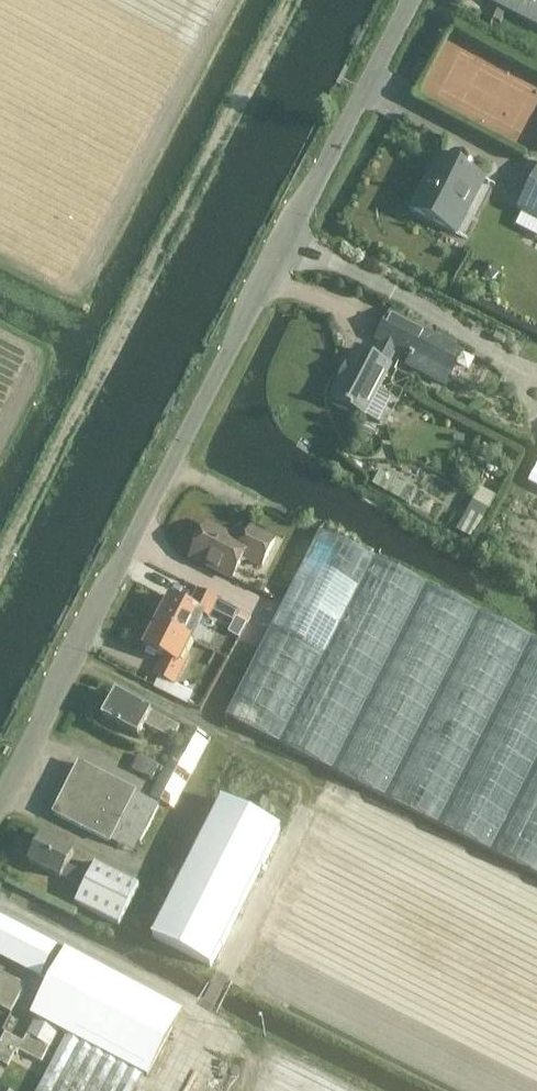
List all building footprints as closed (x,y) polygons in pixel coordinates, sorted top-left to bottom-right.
[(536,26),(536,0),(486,0),(536,26)] [(410,210),(448,230),(456,234),(484,179),(438,155),(410,210)] [(515,226),(536,237),(536,172),(517,210),(522,213),(515,226)] [(396,350),(396,351),(408,358),(405,364),(445,385),(463,352),(390,313),(375,341),(381,344),(381,343),(396,350)] [(388,366),(396,351),(396,350),(381,343),(381,344),(373,358),(356,349),(333,399),(364,415),(389,366),(388,366)] [(527,484),(536,489),(536,465),(527,484)] [(398,498),(405,486),(380,472),(373,484),(398,498)] [(193,544),(195,548),(190,557),(232,578),(240,562),(247,559),(261,567),(274,542),(250,529),(242,544),(207,525),(202,535),(198,535),(194,539),(193,544)] [(319,532),(225,718),(536,876),(536,643),(319,532)] [(158,621),(190,639),(203,615),(210,619),(214,611),(233,621),(239,610),(215,598),(198,589),(193,599),(192,599),(188,608),(169,598),(158,621)] [(190,639),(158,621),(144,647),(163,656),(154,674),(158,676),(153,687),(182,701),(187,691),(174,684),(189,655),(183,652),(190,639)] [(138,737),(144,725),(172,740),(179,727),(116,693),(103,718),(138,737)] [(173,809),(210,739),(186,726),(148,796),(173,809)] [(159,765),(138,755),(131,769),(152,779),(159,765)] [(135,793),(79,764),(53,814),(109,842),(133,853),(139,842),(158,806),(134,794),(135,793)] [(218,796),(154,938),(215,965),(279,823),(218,796)] [(72,854),(42,837),(29,863),(60,878),(61,877),(75,884),(81,872),(66,865),(72,854)] [(138,886),(94,864),(75,903),(119,924),(138,886)] [(0,918),(0,958),(48,982),(31,1015),(34,1017),(59,1030),(67,1034),(37,1090),(133,1090),(142,1074),(147,1076),(181,1012),(65,950),(64,951),(0,918)] [(0,973),(0,1008),(10,1014),(26,986),(0,973)] [(7,1066),(14,1053),(17,1055),(19,1050),(41,1062),(49,1048),(49,1049),(59,1030),(34,1017),(25,1036),(26,1036),(22,1042),(5,1033),(0,1041),(0,1062),(7,1066)]
